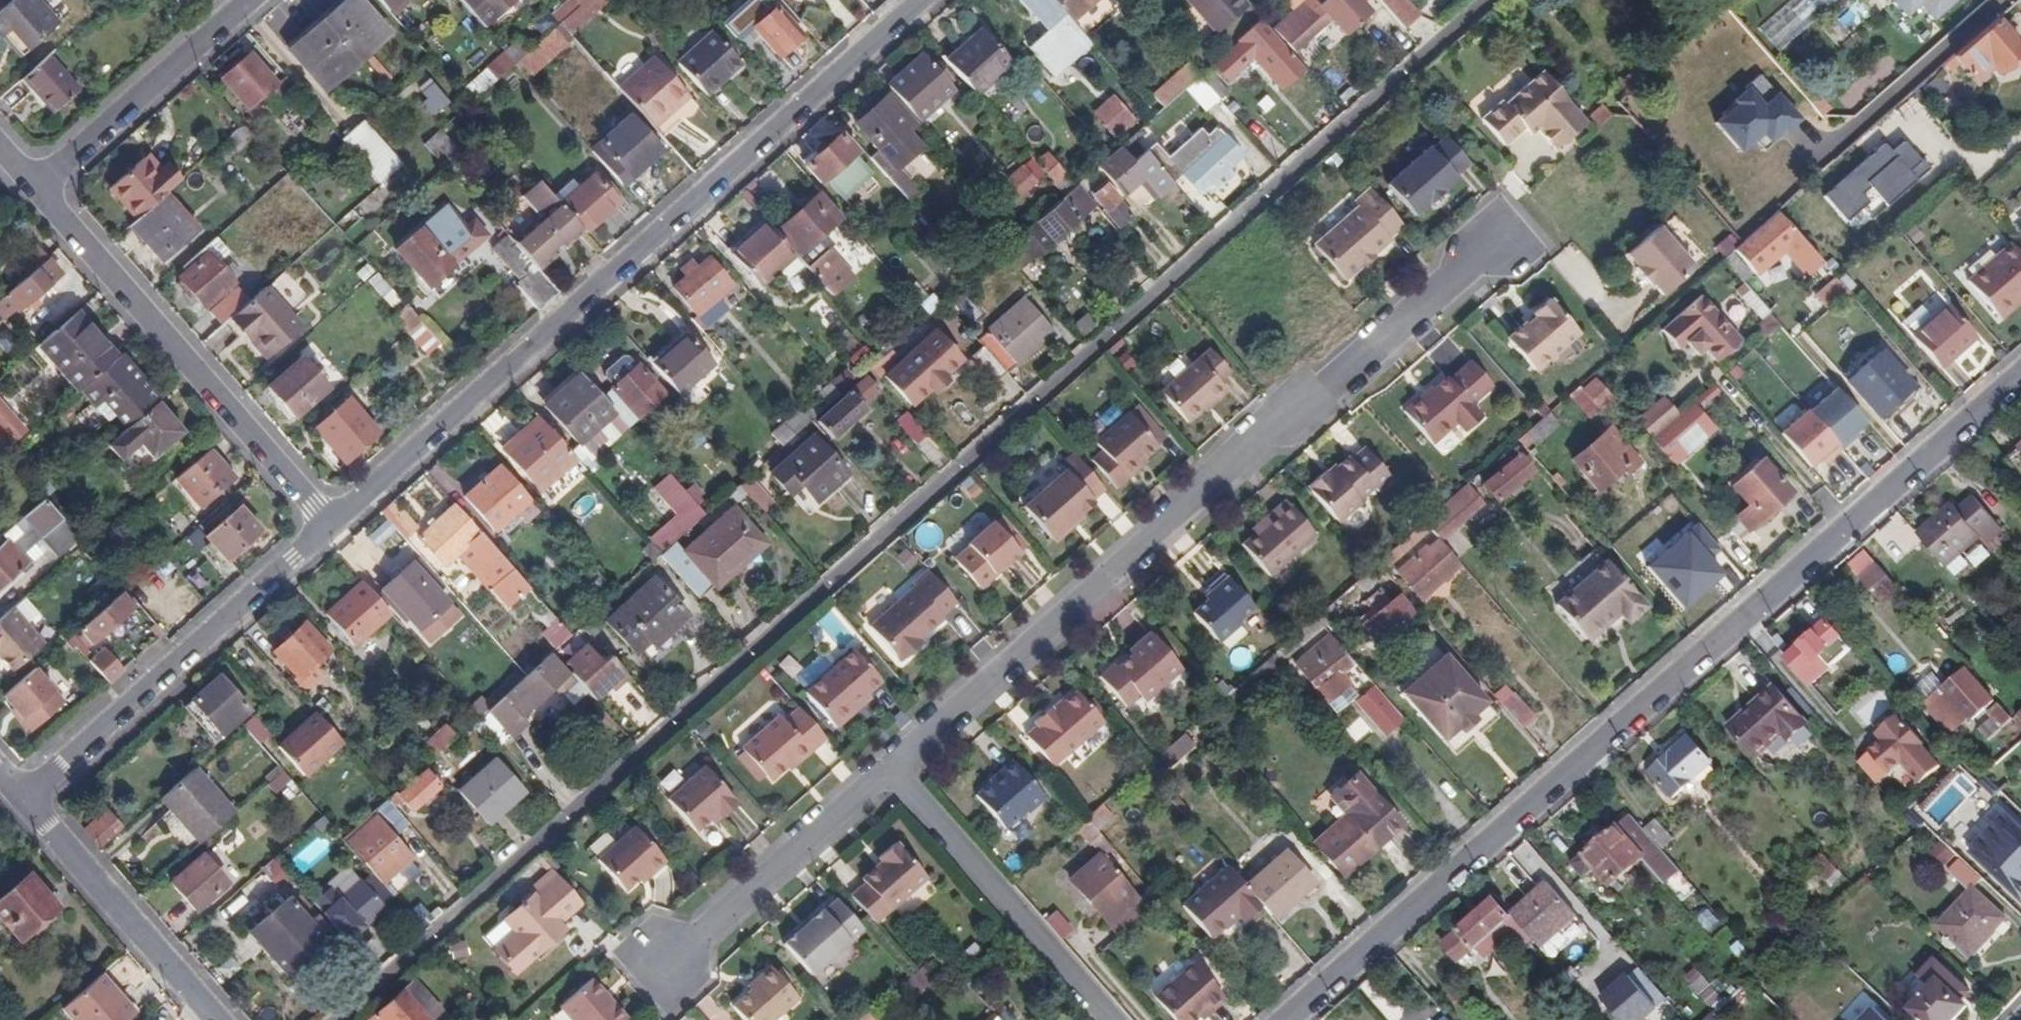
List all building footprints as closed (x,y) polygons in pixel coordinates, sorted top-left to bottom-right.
[(19,59),(26,53),(58,24),(37,0),(14,0),(0,12),(0,38),(1,39),(19,59)] [(290,52),(325,91),(390,34),(359,0),(349,0),(290,52)] [(389,12),(403,0),(379,0),(389,12)] [(486,28),(516,0),(461,0),(486,28)] [(561,22),(587,0),(572,0),(555,15),(561,22)] [(561,22),(574,36),(614,0),(587,0),(561,22)] [(779,7),(765,20),(761,16),(769,8),(762,0),(754,0),(727,25),(737,37),(754,22),(757,26),(755,29),(779,56),(804,34),(779,7)] [(1030,9),(1033,7),(1052,27),(1030,47),(1057,77),(1093,44),(1073,22),(1053,0),(1021,0),(1030,9)] [(1073,22),(1098,0),(1053,0),(1073,22)] [(1241,0),(1189,0),(1220,35),(1249,9),(1241,0)] [(1264,20),(1294,54),(1334,17),(1349,34),(1374,12),(1363,0),(1286,0),(1264,20)] [(1408,29),(1421,17),(1406,0),(1382,0),(1408,29)] [(1838,0),(1790,0),(1761,25),(1782,49),(1838,0)] [(1875,21),(1856,0),(1850,0),(1788,55),(1809,79),(1875,21)] [(1906,18),(1920,6),(1933,21),(1957,0),(1890,0),(1906,18)] [(544,38),(561,22),(555,15),(548,8),(531,24),(544,38)] [(1264,20),(1240,41),(1243,44),(1219,67),(1229,80),(1254,57),(1282,88),(1306,67),(1294,54),(1264,20)] [(1996,21),(1954,58),(1973,80),(1989,67),(1996,75),(2020,52),(2020,49),(1996,21)] [(576,39),(574,36),(561,22),(544,38),(530,50),(516,62),(532,80),(576,39)] [(946,62),(975,95),(1012,62),(982,29),(946,62)] [(679,63),(708,96),(745,63),(716,30),(679,63)] [(516,62),(530,50),(517,38),(505,50),(506,51),(516,62)] [(470,104),(516,62),(506,51),(461,94),(470,104)] [(249,109),(277,84),(250,53),(222,79),(249,109)] [(620,88),(655,127),(691,96),(657,57),(620,88)] [(889,88),(918,121),(954,88),(925,57),(889,88)] [(48,58),(24,79),(53,114),(78,92),(48,58)] [(1153,97),(1164,109),(1186,89),(1201,76),(1190,64),(1153,97)] [(1202,77),(1221,98),(1222,100),(1231,91),(1216,75),(1219,73),(1213,67),(1202,77)] [(1587,126),(1541,74),(1503,108),(1500,104),(1479,122),(1503,149),(1521,133),(1537,134),(1554,154),(1587,126)] [(1201,76),(1186,89),(1207,112),(1221,98),(1202,77),(1201,76)] [(1785,133),(1799,121),(1760,76),(1746,88),(1748,90),(1734,102),(1736,104),(1723,116),(1725,117),(1717,125),(1742,153),(1756,141),(1758,143),(1764,138),(1770,143),(1783,131),(1785,133)] [(1114,139),(1134,121),(1110,95),(1090,113),(1114,139)] [(882,173),(910,204),(921,194),(899,170),(921,149),(908,134),(916,126),(899,108),(895,111),(884,100),(856,126),(891,165),(882,173)] [(1596,128),(1611,118),(1602,105),(1587,115),(1596,128)] [(594,152),(623,185),(660,151),(632,119),(594,152)] [(364,121),(344,140),(358,155),(365,164),(382,182),(402,164),(364,121)] [(1148,153),(1175,183),(1185,175),(1201,194),(1243,157),(1217,128),(1209,135),(1203,129),(1170,158),(1158,144),(1148,153)] [(458,149),(441,129),(427,142),(444,161),(458,149)] [(857,152),(842,135),(807,168),(821,184),(825,181),(840,199),(866,175),(851,157),(857,152)] [(941,161),(949,155),(931,135),(924,142),(941,161)] [(1465,164),(1442,138),(1427,151),(1425,149),(1382,187),(1409,218),(1424,204),(1437,193),(1452,180),(1450,178),(1465,164)] [(1764,138),(1758,143),(1764,149),(1770,143),(1764,138)] [(444,161),(427,142),(416,151),(434,170),(444,161)] [(1870,187),(1887,206),(1928,169),(1904,142),(1892,152),(1884,144),(1825,196),(1847,222),(1869,202),(1862,194),(1870,187)] [(1111,156),(1098,167),(1122,196),(1142,178),(1159,197),(1175,183),(1148,153),(1135,166),(1120,148),(1111,156)] [(151,153),(146,158),(159,173),(165,168),(151,153)] [(1066,196),(1077,187),(1048,153),(1037,164),(1066,196)] [(356,172),(365,164),(358,155),(349,163),(356,172)] [(167,194),(183,180),(169,165),(165,168),(159,173),(146,158),(112,189),(139,220),(167,194)] [(1036,182),(1025,169),(1010,182),(1023,195),(1036,182)] [(556,196),(587,231),(620,201),(595,173),(580,186),(575,180),(556,196)] [(552,192),(542,181),(528,193),(538,204),(552,192)] [(762,184),(744,200),(754,211),(772,194),(762,184)] [(1020,270),(1094,204),(1078,185),(1077,187),(1066,196),(1044,216),(1045,218),(1035,227),(1038,231),(1030,237),(1025,232),(1021,236),(1009,247),(1013,253),(1009,256),(1020,270)] [(1132,216),(1107,186),(1103,190),(1099,187),(1091,194),(1119,228),(1132,216)] [(1398,229),(1364,191),(1348,204),(1353,209),(1308,248),(1340,284),(1357,269),(1354,266),(1365,257),(1367,260),(1384,245),(1383,242),(1398,229)] [(569,246),(587,231),(556,196),(552,192),(538,204),(546,214),(515,242),(541,271),(559,254),(557,251),(566,243),(569,246)] [(1437,193),(1424,204),(1428,209),(1441,197),(1437,193)] [(139,220),(132,226),(165,262),(199,231),(167,194),(139,220)] [(794,254),(832,297),(853,279),(817,240),(842,219),(820,194),(775,234),(794,254)] [(346,233),(366,215),(356,204),(336,222),(346,233)] [(428,285),(487,233),(476,221),(469,226),(455,211),(441,223),(434,217),(397,250),(428,285)] [(1821,264),(1777,214),(1762,227),(1733,251),(1754,274),(1782,250),(1806,278),(1821,264)] [(758,286),(794,254),(775,234),(765,223),(730,254),(758,286)] [(1694,271),(1658,230),(1627,257),(1637,270),(1636,272),(1651,288),(1653,287),(1663,298),(1694,271)] [(540,311),(560,293),(541,271),(515,242),(510,235),(494,250),(523,283),(518,287),(540,311)] [(182,277),(183,277),(181,283),(188,290),(194,289),(209,304),(234,280),(218,262),(232,249),(219,236),(185,267),(188,271),(182,277)] [(2013,244),(1970,281),(2001,316),(2020,298),(2020,253),(2013,244)] [(27,276),(47,259),(36,248),(17,264),(27,276)] [(1354,266),(1357,269),(1367,260),(1365,257),(1354,266)] [(47,259),(27,276),(0,299),(0,320),(13,308),(17,312),(60,274),(47,259)] [(673,287),(699,316),(696,318),(699,321),(706,330),(710,328),(725,314),(714,301),(731,286),(705,259),(698,266),(691,260),(681,269),(686,275),(673,287)] [(370,279),(380,270),(371,260),(358,271),(367,281),(370,279)] [(423,318),(380,270),(370,279),(393,302),(388,307),(409,330),(423,318)] [(906,290),(919,305),(929,298),(915,283),(906,290)] [(302,324),(267,284),(231,317),(245,332),(249,329),(271,351),(302,324)] [(1830,312),(1848,295),(1838,284),(1820,300),(1830,312)] [(1759,319),(1768,310),(1743,285),(1734,293),(1759,319)] [(222,323),(249,299),(238,287),(211,311),(222,323)] [(964,295),(955,300),(967,321),(976,316),(964,295)] [(1740,343),(1701,297),(1661,332),(1677,351),(1684,345),(1695,357),(1704,350),(1716,364),(1740,343)] [(978,340),(1007,374),(1056,331),(1027,298),(978,340)] [(1529,317),(1530,319),(1532,321),(1523,329),(1521,327),(1503,343),(1530,375),(1575,337),(1545,303),(1529,317)] [(1976,335),(1949,305),(1913,336),(1942,369),(1955,357),(1954,354),(1976,335)] [(84,385),(119,354),(102,335),(97,338),(75,313),(39,345),(79,389),(84,385)] [(1074,326),(1085,338),(1099,325),(1088,313),(1074,326)] [(1761,339),(1778,329),(1772,317),(1754,327),(1761,339)] [(429,353),(443,340),(423,318),(409,330),(429,353)] [(1532,321),(1530,319),(1521,327),(1523,329),(1532,321)] [(266,356),(271,351),(249,329),(245,332),(266,356)] [(963,364),(935,333),(885,380),(913,410),(932,392),(935,395),(947,384),(944,381),(963,364)] [(686,336),(652,366),(680,396),(714,366),(686,336)] [(877,346),(886,356),(892,350),(897,346),(888,337),(877,346)] [(992,387),(1007,374),(978,340),(963,354),(992,387)] [(1975,342),(1959,359),(1970,370),(1987,352),(1975,342)] [(870,370),(879,380),(900,360),(892,350),(886,356),(870,370)] [(1227,374),(1207,352),(1159,395),(1185,425),(1222,392),(1215,384),(1227,374)] [(160,398),(161,397),(119,354),(84,385),(99,402),(111,392),(122,405),(118,409),(130,424),(160,398)] [(1846,383),(1883,424),(1917,394),(1882,354),(1846,383)] [(327,386),(302,358),(266,390),(292,418),(327,386)] [(600,398),(614,414),(627,428),(665,394),(638,364),(634,368),(625,358),(619,358),(604,371),(603,379),(611,388),(600,398)] [(1401,414),(1429,446),(1453,425),(1462,435),(1479,420),(1468,408),(1489,389),(1467,364),(1446,383),(1444,381),(1430,393),(1421,401),(1419,398),(1401,414)] [(832,384),(842,395),(857,382),(847,370),(832,384)] [(600,398),(578,375),(545,405),(579,445),(614,414),(600,398)] [(818,422),(835,440),(867,411),(863,406),(879,390),(868,379),(818,422)] [(1589,419),(1610,400),(1593,382),(1572,400),(1589,419)] [(797,436),(815,419),(842,395),(832,384),(831,383),(786,424),(797,436)] [(1808,413),(1841,449),(1853,439),(1850,435),(1855,431),(1866,423),(1835,388),(1808,413)] [(1428,390),(1419,398),(1421,401),(1430,393),(1428,390)] [(187,428),(160,398),(130,424),(111,441),(124,456),(143,441),(156,455),(187,428)] [(378,432),(349,400),(316,429),(346,462),(378,432)] [(1652,441),(1679,417),(1664,401),(1638,424),(1652,441)] [(25,430),(0,403),(0,441),(6,448),(25,430)] [(1160,435),(1136,408),(1094,445),(1124,481),(1139,468),(1137,464),(1156,446),(1153,443),(1160,435)] [(1830,460),(1841,450),(1841,449),(1808,413),(1806,411),(1779,436),(1809,469),(1820,459),(1825,455),(1830,460)] [(917,446),(929,435),(908,412),(896,422),(917,446)] [(569,454),(532,413),(512,432),(519,441),(506,453),(549,500),(583,470),(569,454)] [(629,430),(627,428),(614,414),(579,445),(569,454),(583,470),(588,475),(597,466),(593,462),(629,430)] [(1558,426),(1548,414),(1539,421),(1525,434),(1532,442),(1536,447),(1558,426)] [(786,424),(785,423),(767,438),(779,451),(797,436),(786,424)] [(1640,465),(1611,430),(1571,462),(1595,492),(1626,467),(1631,472),(1640,465)] [(1524,449),(1532,442),(1525,434),(1517,441),(1524,449)] [(818,501),(849,475),(814,436),(772,473),(789,492),(800,482),(818,501)] [(160,460),(156,455),(143,441),(124,456),(131,464),(152,468),(160,460)] [(2020,480),(2020,447),(2004,461),(2020,480)] [(234,478),(208,450),(174,478),(201,507),(234,478)] [(1387,485),(1359,454),(1347,464),(1344,463),(1324,481),(1320,478),(1305,491),(1336,526),(1357,509),(1355,506),(1370,494),(1373,497),(1387,485)] [(1103,491),(1071,455),(1058,467),(1062,473),(1021,509),(1049,541),(1053,539),(1057,541),(1071,528),(1068,524),(1080,514),(1093,503),(1091,501),(1103,491)] [(1825,455),(1820,459),(1825,465),(1830,460),(1825,455)] [(1530,472),(1515,456),(1482,484),(1497,501),(1530,472)] [(1750,531),(1792,493),(1763,459),(1732,486),(1749,505),(1736,516),(1750,531)] [(530,499),(500,466),(464,498),(494,530),(496,528),(517,510),(525,520),(526,522),(538,512),(528,501),(530,499)] [(678,514),(692,529),(707,516),(670,475),(655,489),(678,514)] [(735,506),(747,494),(740,486),(727,498),(735,506)] [(1422,524),(1438,542),(1482,502),(1466,486),(1465,487),(1433,515),(1422,524)] [(1952,505),(1918,535),(1955,577),(1970,564),(1960,554),(1995,523),(1972,496),(1957,510),(1952,505)] [(79,537),(45,498),(6,534),(8,536),(0,543),(0,590),(31,561),(48,544),(58,555),(79,537)] [(1313,540),(1282,505),(1257,526),(1260,530),(1239,548),(1266,580),(1313,540)] [(493,590),(515,572),(455,506),(421,538),(445,565),(458,554),(491,592),(493,590)] [(259,530),(239,507),(204,536),(225,560),(259,530)] [(505,538),(525,520),(517,510),(496,528),(505,538)] [(668,549),(661,556),(700,600),(715,586),(718,588),(750,560),(746,555),(762,540),(736,510),(687,553),(677,542),(668,549)] [(692,529),(678,514),(655,535),(668,549),(677,542),(692,529)] [(1068,524),(1071,528),(1083,517),(1080,514),(1068,524)] [(1648,568),(1685,608),(1724,573),(1710,559),(1722,548),(1699,523),(1648,568)] [(1020,555),(992,525),(966,547),(968,550),(953,563),(977,589),(982,589),(992,580),(993,575),(998,570),(1000,572),(1020,555)] [(1420,599),(1457,566),(1436,543),(1429,550),(1425,549),(1399,573),(1411,586),(1409,587),(1420,599)] [(1848,568),(1858,580),(1876,564),(1865,552),(1848,568)] [(1647,606),(1606,560),(1556,603),(1587,637),(1617,610),(1629,622),(1647,606)] [(446,602),(411,562),(381,589),(417,629),(446,602)] [(1896,587),(1876,564),(1858,580),(1879,603),(1896,587)] [(515,572),(493,590),(510,609),(520,600),(547,629),(542,634),(555,650),(572,635),(515,572)] [(954,604),(926,572),(911,586),(912,589),(868,628),(900,664),(915,650),(912,646),(942,620),(940,617),(954,604)] [(1250,610),(1218,574),(1204,587),(1209,593),(1201,600),(1203,604),(1190,616),(1216,645),(1237,627),(1235,623),(1250,610)] [(681,609),(654,579),(606,621),(635,653),(681,609)] [(352,648),(388,615),(360,584),(323,617),(352,648)] [(136,602),(125,590),(124,589),(85,623),(97,637),(112,624),(111,623),(136,602)] [(1374,642),(1411,613),(1397,596),(1388,602),(1378,591),(1364,602),(1370,612),(1358,620),(1374,642)] [(0,619),(0,652),(14,669),(46,641),(29,622),(39,613),(25,597),(15,606),(0,619)] [(1273,656),(1278,662),(1304,639),(1316,652),(1300,666),(1307,674),(1304,677),(1328,703),(1348,685),(1336,672),(1349,659),(1322,628),(1314,620),(1292,639),(1273,656)] [(1785,658),(1809,685),(1850,649),(1826,622),(1785,658)] [(328,652),(303,624),(273,651),(298,679),(328,652)] [(1147,635),(1132,649),(1136,653),(1130,658),(1113,672),(1110,668),(1097,679),(1123,709),(1136,698),(1143,704),(1179,671),(1147,635)] [(628,676),(609,656),(603,661),(589,645),(569,663),(575,669),(572,673),(577,678),(596,699),(617,681),(620,684),(628,676)] [(108,682),(123,669),(103,646),(89,659),(108,682)] [(1136,653),(1132,649),(1127,653),(1130,658),(1136,653)] [(572,673),(553,652),(527,675),(497,701),(489,709),(511,735),(512,735),(526,723),(521,716),(555,687),(560,693),(577,678),(572,673)] [(835,729),(856,711),(853,709),(867,696),(880,684),(852,652),(803,695),(835,729)] [(2002,689),(1978,661),(1972,667),(1996,694),(2002,689)] [(30,730),(64,701),(35,667),(4,694),(14,705),(23,715),(20,718),(30,730)] [(1994,702),(1965,669),(1942,689),(1931,677),(1912,694),(1923,706),(1949,736),(1968,720),(1971,722),(1994,702)] [(1468,742),(1480,731),(1496,718),(1454,670),(1410,707),(1452,755),(1468,742)] [(222,734),(250,710),(220,676),(191,700),(222,734)] [(1385,738),(1404,721),(1374,688),(1356,705),(1385,738)] [(1807,722),(1776,688),(1731,727),(1757,757),(1780,735),(1787,740),(1807,722)] [(502,744),(511,735),(489,709),(497,701),(489,692),(485,695),(482,693),(468,706),(478,718),(489,730),(502,744)] [(1500,704),(1521,727),(1534,716),(1513,693),(1500,704)] [(1050,768),(1101,724),(1075,694),(1052,714),(1048,709),(1032,723),(1037,728),(1024,739),(1050,768)] [(853,709),(856,711),(869,699),(867,696),(853,709)] [(1992,737),(2013,718),(1998,701),(1987,711),(1991,717),(1981,725),(1992,737)] [(11,708),(20,718),(23,715),(14,705),(11,708)] [(825,739),(797,709),(782,722),(777,717),(741,750),(770,782),(794,760),(798,763),(825,739)] [(1926,778),(1940,765),(1897,715),(1877,732),(1883,739),(1870,750),(1889,772),(1902,762),(1908,757),(1926,778)] [(340,741),(317,717),(280,749),(302,775),(340,741)] [(242,728),(259,744),(269,733),(252,718),(242,728)] [(484,734),(489,730),(478,718),(474,722),(484,734)] [(1352,743),(1369,729),(1360,718),(1343,731),(1352,743)] [(447,745),(455,738),(460,734),(446,720),(423,740),(430,748),(436,755),(447,745)] [(1488,741),(1480,731),(1468,742),(1476,752),(1488,741)] [(1711,763),(1688,737),(1649,771),(1672,798),(1711,763)] [(455,738),(447,745),(457,756),(465,749),(455,738)] [(1185,751),(1177,742),(1164,754),(1173,763),(1185,751)] [(490,822),(526,789),(498,757),(461,791),(490,822)] [(1920,783),(1926,778),(1908,757),(1902,762),(1920,783)] [(1045,800),(1010,762),(998,774),(999,776),(973,798),(1003,832),(1023,815),(1025,817),(1045,800)] [(264,776),(270,783),(284,770),(279,764),(264,776)] [(235,812),(196,767),(160,798),(199,843),(235,812)] [(734,804),(703,768),(666,801),(695,832),(714,815),(718,818),(734,804)] [(292,779),(284,770),(270,783),(268,785),(275,794),(292,779)] [(407,781),(397,790),(413,809),(441,784),(427,770),(411,785),(407,781)] [(1356,773),(1334,792),(1353,813),(1349,817),(1316,845),(1343,875),(1401,824),(1356,773)] [(1353,813),(1334,792),(1330,796),(1349,817),(1353,813)] [(400,827),(407,820),(388,798),(379,805),(400,827)] [(98,847),(121,827),(106,809),(83,829),(98,847)] [(2008,813),(1971,853),(2020,900),(2020,825),(2008,813)] [(1678,869),(1631,816),(1617,829),(1615,827),(1573,864),(1584,877),(1596,867),(1610,884),(1642,857),(1663,883),(1678,869)] [(374,871),(383,881),(411,855),(398,839),(395,841),(375,819),(348,842),(374,871)] [(1082,823),(1076,829),(1099,855),(1109,847),(1086,820),(1082,823)] [(1655,820),(1644,828),(1661,848),(1672,838),(1655,820)] [(624,892),(636,880),(645,872),(649,876),(664,862),(633,828),(595,860),(624,892)] [(849,898),(874,926),(924,881),(894,846),(877,861),(880,865),(883,869),(877,873),(874,870),(860,883),(863,887),(849,898)] [(1840,871),(1823,852),(1812,862),(1829,881),(1840,871)] [(1261,906),(1271,917),(1288,902),(1291,905),(1304,893),(1301,890),(1311,879),(1287,853),(1247,889),(1261,906)] [(228,881),(204,854),(170,882),(195,910),(228,881)] [(1070,882),(1110,927),(1139,901),(1099,855),(1070,882)] [(1982,880),(1960,859),(1950,870),(1972,889),(1982,880)] [(883,869),(880,865),(874,870),(877,873),(883,869)] [(1261,906),(1247,889),(1226,866),(1183,903),(1211,936),(1238,913),(1244,920),(1261,906)] [(645,872),(636,880),(640,884),(649,876),(645,872)] [(30,874),(0,900),(0,916),(21,939),(57,906),(30,874)] [(573,895),(554,874),(502,920),(513,933),(493,951),(514,973),(563,930),(559,925),(542,907),(549,900),(557,908),(573,895)] [(240,931),(269,895),(251,881),(223,918),(240,931)] [(313,900),(358,950),(374,936),(370,932),(365,927),(373,920),(387,907),(364,881),(343,900),(330,885),(313,900)] [(1547,883),(1512,913),(1541,947),(1576,915),(1547,883)] [(2006,919),(1972,889),(1939,925),(1971,956),(2006,919)] [(559,925),(581,905),(573,895),(557,908),(549,900),(542,907),(559,925)] [(329,928),(305,900),(292,905),(287,899),(247,933),(283,975),(322,941),(320,937),(329,928)] [(1511,916),(1495,899),(1443,944),(1459,963),(1511,916)] [(809,977),(862,930),(835,901),(822,913),(819,912),(808,922),(809,924),(795,936),(793,934),(782,946),(809,977)] [(1110,927),(1119,936),(1148,911),(1139,901),(1110,927)] [(373,920),(365,927),(370,932),(378,925),(373,920)] [(1146,984),(1155,994),(1186,967),(1177,956),(1146,984)] [(1935,957),(1920,973),(1924,978),(1903,999),(1924,1019),(1956,1019),(1969,1007),(1963,1001),(1970,992),(1935,957)] [(1224,999),(1193,964),(1154,997),(1175,1019),(1190,1019),(1204,1008),(1208,1013),(1224,999)] [(749,993),(732,1009),(741,1019),(775,1019),(797,1001),(769,969),(755,981),(759,985),(749,993)] [(1698,969),(1686,979),(1699,996),(1712,987),(1698,969)] [(101,971),(61,1005),(74,1019),(122,1019),(134,1010),(101,971)] [(1622,1019),(1642,1019),(1657,1007),(1630,976),(1604,999),(1622,1019)] [(413,979),(366,1019),(381,1019),(382,1019),(383,1019),(424,1019),(438,1007),(413,979)] [(591,981),(560,1008),(570,1019),(626,1019),(591,981)] [(746,989),(749,993),(759,985),(755,981),(746,989)] [(858,1019),(877,1019),(882,1016),(873,1006),(858,1019)] [(1873,1007),(1860,1019),(1887,1019),(1873,1007)]
